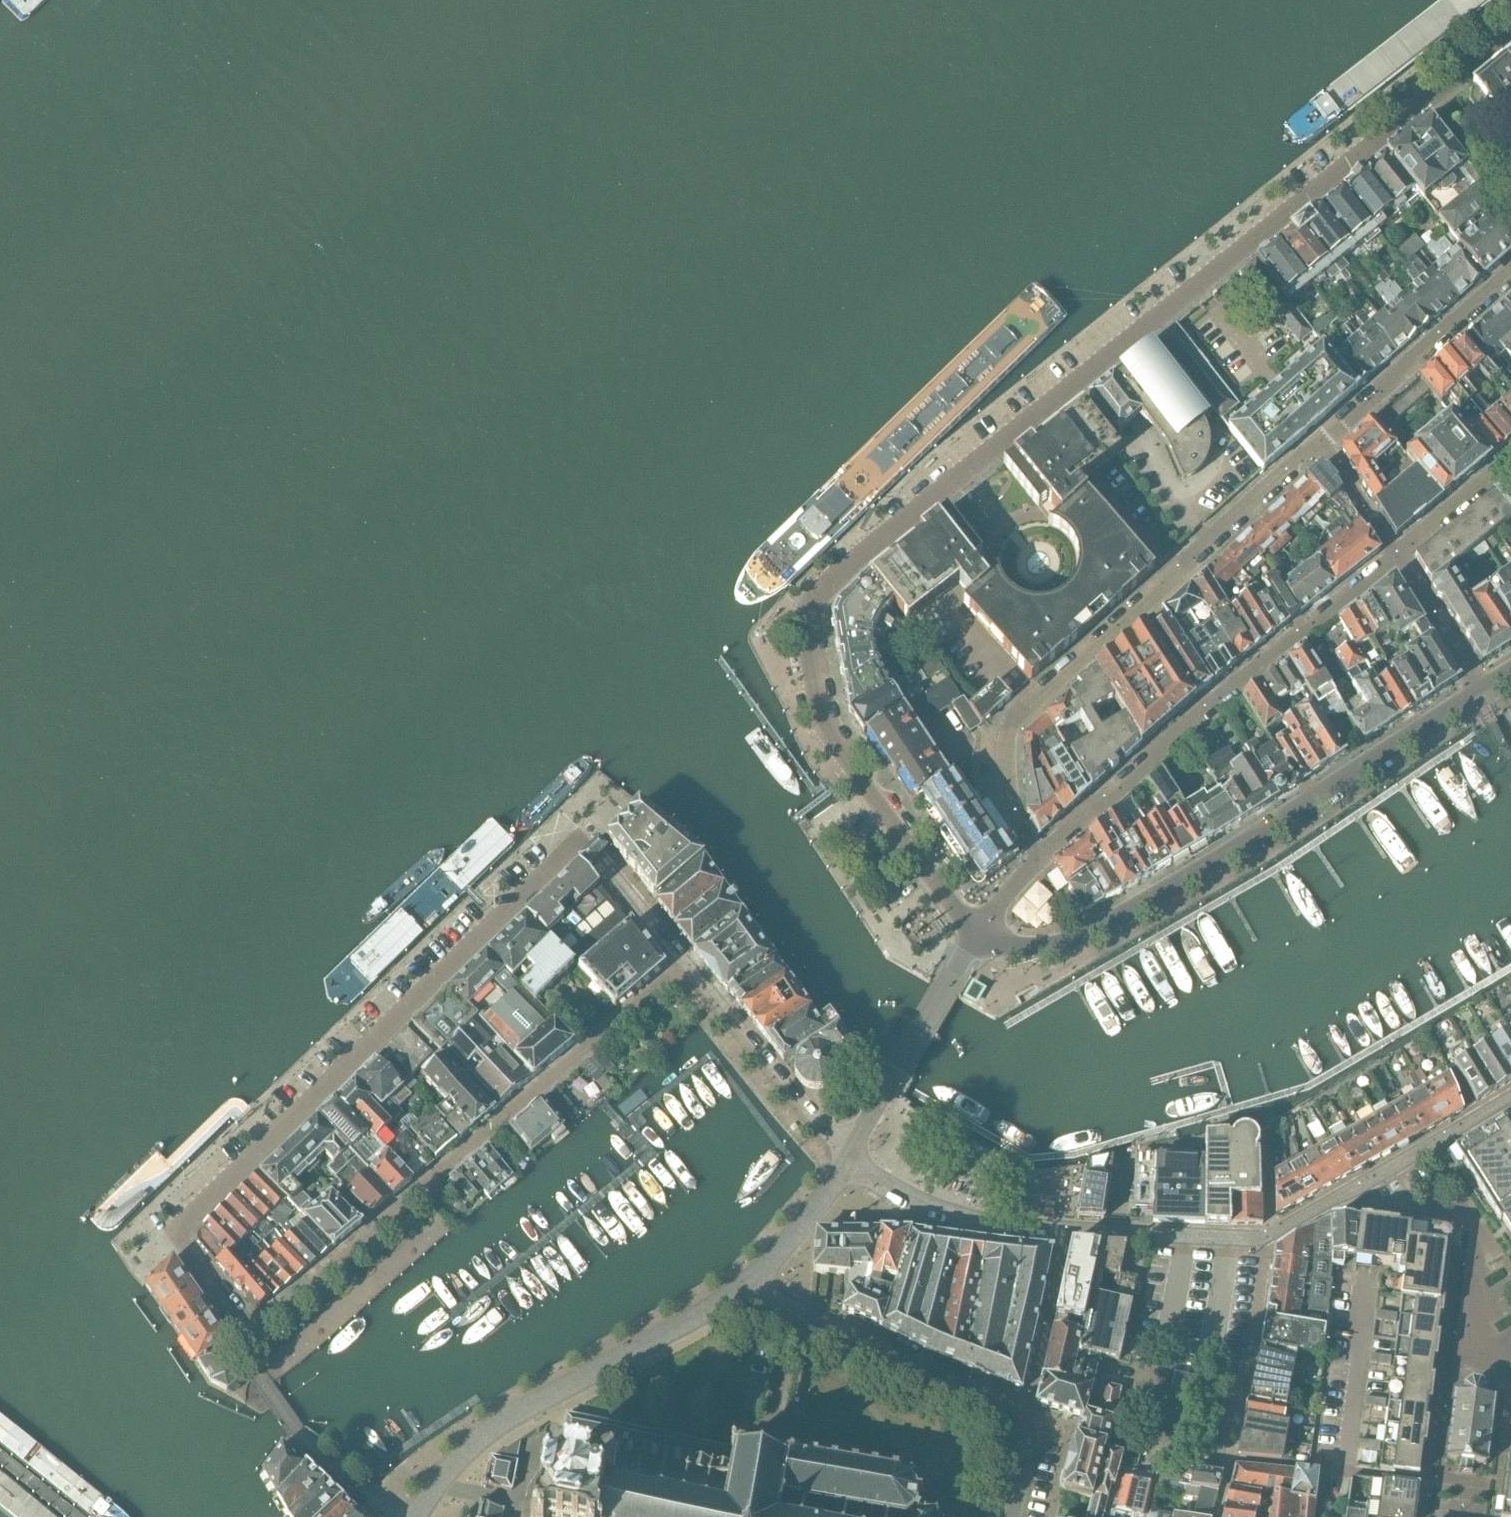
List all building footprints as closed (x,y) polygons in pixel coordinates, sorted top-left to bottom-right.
[(1501,61),(1491,68),(1492,69),(1475,83),(1474,82),(1472,84),(1475,87),(1471,91),(1469,103),(1476,112),(1487,112),(1487,113),(1492,119),(1498,114),(1502,119),(1501,120),(1510,132),(1510,53),(1501,61)] [(1499,206),(1430,119),(1421,126),(1421,127),(1408,137),(1477,224),(1499,206)] [(1421,199),(1442,224),(1446,230),(1456,242),(1477,224),(1408,137),(1396,147),(1395,147),(1386,154),(1387,155),(1386,155),(1421,199)] [(1386,155),(1365,172),(1398,214),(1399,214),(1397,211),(1405,206),(1408,210),(1421,199),(1386,155)] [(1376,232),(1398,214),(1365,172),(1351,183),(1343,189),(1343,190),(1376,232)] [(1355,249),(1356,248),(1364,242),(1366,245),(1379,235),(1376,232),(1343,190),(1321,207),(1355,249)] [(1486,274),(1510,252),(1510,221),(1499,206),(1477,224),(1456,242),(1458,245),(1483,276),(1486,274)] [(1309,216),(1299,224),(1345,280),(1350,277),(1344,270),(1348,267),(1342,259),(1355,249),(1321,207),(1309,217),(1309,216)] [(1348,284),(1345,280),(1299,224),(1291,231),(1278,242),(1312,283),(1314,282),(1315,283),(1318,282),(1324,278),(1324,277),(1325,275),(1324,274),(1326,272),(1332,279),(1335,277),(1343,288),(1348,284)] [(1446,230),(1442,224),(1429,234),(1434,240),(1446,230)] [(1470,287),(1474,285),(1483,276),(1458,245),(1453,250),(1444,240),(1437,246),(1470,287)] [(1458,298),(1470,287),(1437,246),(1433,241),(1427,246),(1440,262),(1433,267),(1458,298)] [(1290,301),(1312,283),(1278,242),(1256,259),(1257,260),(1275,283),(1290,301)] [(1401,254),(1398,257),(1399,258),(1403,263),(1407,260),(1413,255),(1409,250),(1407,249),(1401,254)] [(1445,309),(1458,299),(1458,298),(1433,267),(1427,272),(1414,257),(1408,262),(1445,309)] [(1313,330),(1290,301),(1275,283),(1257,260),(1239,274),(1257,297),(1261,294),(1299,342),(1308,335),(1313,330)] [(1433,321),(1445,309),(1408,262),(1405,265),(1396,273),(1400,278),(1406,273),(1415,284),(1408,289),(1433,321)] [(1382,283),(1389,277),(1384,270),(1377,275),(1382,283)] [(1420,331),(1424,328),(1433,321),(1408,289),(1402,294),(1394,283),(1393,284),(1390,281),(1389,279),(1390,279),(1389,277),(1382,283),(1383,284),(1420,331)] [(1408,343),(1408,342),(1420,331),(1383,284),(1376,289),(1380,295),(1389,306),(1383,311),(1408,343)] [(1500,306),(1510,319),(1510,296),(1500,306)] [(1395,354),(1398,351),(1408,343),(1383,311),(1377,316),(1364,299),(1357,305),(1395,354)] [(1382,365),(1384,363),(1395,354),(1357,305),(1356,305),(1357,306),(1347,314),(1353,322),(1357,319),(1364,328),(1358,333),(1382,365)] [(1488,316),(1510,343),(1510,319),(1500,306),(1488,316)] [(1325,319),(1331,326),(1343,315),(1337,309),(1325,319)] [(1370,376),(1382,365),(1358,333),(1352,338),(1344,329),(1350,324),(1343,315),(1331,326),(1370,376)] [(1476,327),(1500,356),(1506,351),(1510,357),(1510,343),(1488,316),(1476,327)] [(1313,328),(1319,335),(1331,326),(1325,319),(1313,328)] [(1176,325),(1158,340),(1215,412),(1221,419),(1222,418),(1238,404),(1236,402),(1207,366),(1208,366),(1176,325)] [(1357,387),(1370,376),(1331,326),(1319,335),(1324,341),(1328,337),(1338,350),(1332,355),(1357,387)] [(1498,378),(1499,379),(1506,373),(1496,360),(1500,356),(1476,327),(1464,338),(1498,378)] [(1464,338),(1449,351),(1471,377),(1479,370),(1490,385),(1498,378),(1464,338)] [(1090,396),(1090,397),(1104,415),(1118,432),(1142,412),(1168,445),(1183,482),(1186,481),(1189,480),(1191,479),(1193,477),(1196,475),(1198,473),(1200,471),(1202,468),(1204,466),(1206,462),(1207,459),(1208,456),(1209,452),(1210,447),(1210,442),(1210,438),(1209,434),(1207,429),(1205,425),(1203,421),(1213,413),(1157,341),(1103,385),(1090,396)] [(1332,355),(1324,344),(1288,376),(1229,429),(1262,472),(1265,470),(1265,469),(1290,447),(1291,447),(1330,413),(1329,412),(1355,390),(1357,388),(1357,387),(1332,355)] [(1449,351),(1434,364),(1468,404),(1475,399),(1463,384),(1471,377),(1449,351)] [(1422,382),(1430,391),(1441,404),(1449,397),(1461,411),(1468,404),(1434,364),(1419,378),(1422,382)] [(1506,373),(1499,379),(1500,380),(1510,394),(1510,378),(1506,373)] [(1500,380),(1492,387),(1504,401),(1496,408),(1510,425),(1510,394),(1500,380)] [(1430,391),(1422,382),(1389,410),(1397,420),(1430,391)] [(1510,440),(1510,425),(1496,408),(1488,415),(1477,400),(1470,406),(1503,446),(1510,440)] [(1049,520),(1048,525),(1084,495),(1077,487),(1121,450),(1082,402),(1004,464),(1049,520)] [(1467,433),(1465,431),(1464,432),(1488,459),(1503,446),(1470,406),(1462,413),(1474,427),(1467,433)] [(1416,446),(1415,447),(1452,490),(1460,483),(1460,484),(1481,466),(1481,465),(1488,459),(1464,432),(1465,431),(1450,414),(1442,415),(1437,419),(1435,428),(1436,429),(1431,433),(1430,432),(1422,432),(1417,436),(1415,444),(1416,446)] [(1373,419),(1343,445),(1340,448),(1341,450),(1349,463),(1371,443),(1383,457),(1396,445),(1385,432),(1373,419)] [(1349,463),(1374,503),(1389,490),(1386,487),(1373,465),(1383,457),(1371,443),(1349,463)] [(1415,447),(1405,455),(1415,467),(1442,498),(1452,490),(1415,447)] [(1311,474),(1307,478),(1324,497),(1322,499),(1340,518),(1343,516),(1351,526),(1359,519),(1348,502),(1344,495),(1342,492),(1341,489),(1336,482),(1337,481),(1332,475),(1329,472),(1330,472),(1326,467),(1325,467),(1322,466),(1320,466),(1317,469),(1311,474)] [(1396,537),(1442,498),(1415,467),(1415,468),(1389,490),(1374,503),(1396,537)] [(1307,478),(1291,493),(1313,517),(1322,510),(1317,504),(1321,500),(1322,499),(1324,497),(1307,478)] [(1494,493),(1510,514),(1510,479),(1494,493)] [(1291,493),(1275,508),(1292,527),(1300,520),(1305,525),(1313,517),(1291,493)] [(1510,522),(1510,517),(1493,494),(1452,528),(1472,553),(1496,534),(1497,533),(1510,522)] [(1032,680),(1155,569),(1084,495),(1048,525),(1055,527),(1059,530),(1062,531),(1066,535),(1069,539),(1072,543),(1074,547),(1076,552),(1077,557),(1077,563),(1077,568),(1076,573),(1075,578),(1072,582),(1070,587),(1068,589),(1065,592),(1061,596),(1056,598),(1052,600),(1047,602),(1042,603),(1036,603),(1031,602),(1027,601),(1022,600),(1017,597),(1013,594),(1009,591),(1006,587),(1003,583),(1001,578),(999,573),(998,569),(972,595),(963,603),(1031,679),(1032,680)] [(1275,508),(1258,524),(1281,548),(1289,540),(1284,534),(1292,527),(1275,508)] [(959,581),(972,595),(998,569),(996,569),(949,509),(870,573),(870,574),(871,574),(895,604),(909,622),(959,581)] [(1379,551),(1359,519),(1351,526),(1343,516),(1340,518),(1330,525),(1357,569),(1379,551)] [(1258,524),(1242,539),(1266,563),(1268,561),(1263,555),(1268,550),(1273,555),(1281,548),(1258,524)] [(1330,525),(1324,530),(1332,540),(1315,553),(1318,558),(1335,586),(1357,569),(1330,525)] [(1417,559),(1432,584),(1465,559),(1472,553),(1452,528),(1423,553),(1417,559)] [(1242,539),(1224,555),(1250,583),(1260,573),(1258,571),(1266,563),(1242,539)] [(1224,555),(1206,573),(1219,592),(1223,588),(1232,580),(1242,591),(1250,583),(1224,555)] [(1318,558),(1306,567),(1325,594),(1335,586),(1318,558)] [(1431,591),(1436,600),(1443,602),(1450,613),(1481,664),(1482,665),(1485,663),(1485,662),(1493,657),(1493,658),(1510,646),(1510,645),(1510,624),(1488,591),(1486,592),(1465,559),(1432,584),(1431,591)] [(1306,567),(1294,576),(1314,603),(1325,594),(1306,567)] [(1261,579),(1271,595),(1289,623),(1300,614),(1282,585),(1274,570),(1261,579)] [(870,573),(850,592),(883,617),(895,604),(871,574),(870,574),(870,573)] [(1191,586),(1211,618),(1214,622),(1231,611),(1233,611),(1227,603),(1219,592),(1206,573),(1191,586)] [(1394,575),(1371,595),(1391,627),(1398,639),(1412,631),(1424,623),(1394,575)] [(1294,576),(1282,585),(1300,614),(1314,603),(1294,576)] [(1488,591),(1510,624),(1510,576),(1488,591)] [(1275,634),(1289,623),(1271,595),(1266,599),(1257,586),(1255,584),(1248,589),(1275,634)] [(1191,586),(1178,598),(1196,627),(1211,618),(1191,586)] [(1264,642),(1275,634),(1248,589),(1248,590),(1247,588),(1236,596),(1264,642)] [(838,605),(833,616),(876,629),(879,624),(889,629),(891,630),(894,625),(883,617),(850,592),(838,605)] [(1371,595),(1354,608),(1372,637),(1372,638),(1391,627),(1371,595)] [(1236,596),(1227,603),(1233,611),(1231,611),(1253,650),(1254,650),(1264,642),(1236,596)] [(1178,598),(1165,610),(1182,636),(1196,627),(1178,598)] [(1354,608),(1338,621),(1355,648),(1372,637),(1354,608)] [(1165,610),(1147,626),(1195,698),(1212,684),(1182,636),(1165,610)] [(1214,622),(1239,662),(1249,654),(1253,650),(1231,611),(1214,622)] [(837,638),(873,642),(876,629),(833,616),(837,638)] [(1239,662),(1214,622),(1211,618),(1196,627),(1226,673),(1228,671),(1239,662)] [(1338,621),(1305,648),(1312,660),(1328,647),(1359,697),(1342,707),(1348,716),(1364,741),(1375,734),(1399,719),(1355,648),(1338,621)] [(1434,695),(1459,679),(1424,623),(1412,631),(1420,644),(1407,652),(1434,695)] [(1147,626),(1097,671),(1114,701),(1124,718),(1141,745),(1193,699),(1195,698),(1147,626)] [(1212,684),(1224,675),(1226,673),(1196,627),(1182,636),(1212,684)] [(1399,719),(1415,708),(1393,673),(1383,679),(1375,667),(1386,661),(1372,638),(1372,637),(1355,648),(1399,719)] [(837,638),(841,662),(876,655),(889,653),(887,646),(874,647),(873,642),(837,638)] [(1305,648),(1288,662),(1306,690),(1311,698),(1318,708),(1324,719),(1348,716),(1342,707),(1336,697),(1312,660),(1305,648)] [(1415,708),(1434,695),(1407,652),(1404,653),(1407,659),(1391,668),(1394,673),(1393,673),(1415,708)] [(841,662),(846,687),(881,666),(876,655),(841,662)] [(851,713),(864,733),(925,695),(919,686),(944,670),(936,659),(901,681),(850,712),(851,713)] [(846,687),(850,712),(901,681),(890,661),(881,666),(846,687)] [(1290,698),(1292,700),(1297,708),(1299,711),(1303,708),(1301,705),(1311,698),(1306,690),(1288,662),(1275,673),(1290,698)] [(1091,790),(1112,772),(1141,745),(1124,718),(1103,731),(1092,714),(1114,701),(1097,671),(1070,695),(1083,717),(1081,718),(1095,740),(1080,749),(1067,728),(1066,729),(1057,734),(1059,737),(1091,790)] [(1261,684),(1261,685),(1277,710),(1279,714),(1284,711),(1285,707),(1282,703),(1290,698),(1275,673),(1272,676),(1261,684)] [(949,777),(946,772),(916,729),(952,706),(971,733),(982,725),(964,698),(963,699),(950,679),(925,695),(864,733),(865,734),(868,732),(897,775),(901,772),(918,796),(917,797),(918,798),(949,777)] [(998,680),(969,706),(982,725),(1013,697),(998,680)] [(1243,699),(1263,731),(1271,726),(1282,718),(1279,714),(1277,710),(1261,685),(1243,699)] [(1070,695),(1047,715),(1046,715),(1057,734),(1066,729),(1065,727),(1081,718),(1083,717),(1070,695)] [(1346,753),(1346,752),(1324,719),(1318,708),(1311,698),(1301,705),(1303,708),(1299,711),(1296,712),(1329,764),(1346,753)] [(1298,784),(1310,777),(1310,776),(1329,764),(1296,712),(1299,711),(1297,708),(1282,718),(1292,734),(1288,737),(1284,732),(1278,737),(1271,726),(1263,731),(1267,736),(1298,784)] [(1046,715),(1031,730),(1025,735),(1026,762),(1033,757),(1059,737),(1057,734),(1046,715)] [(1260,772),(1277,799),(1278,799),(1286,794),(1286,793),(1299,785),(1298,784),(1267,736),(1246,749),(1260,772)] [(1066,813),(1091,790),(1059,737),(1033,757),(1043,775),(1047,781),(1049,786),(1066,813)] [(1208,763),(1204,766),(1219,791),(1239,822),(1277,799),(1260,772),(1246,749),(1245,748),(1231,756),(1228,752),(1208,763)] [(1026,762),(1026,774),(1027,788),(1043,775),(1033,757),(1026,762)] [(1154,802),(1155,804),(1140,814),(1154,836),(1171,863),(1207,842),(1184,806),(1181,802),(1165,775),(1161,769),(1147,783),(1159,799),(1154,802)] [(968,789),(957,773),(956,772),(949,777),(918,798),(919,798),(930,814),(968,789)] [(1168,772),(1165,775),(1181,802),(1185,799),(1168,772)] [(1037,837),(1054,822),(1039,799),(1044,794),(1039,787),(1047,781),(1043,775),(1027,788),(1027,812),(1032,819),(1029,823),(1037,837)] [(1054,822),(1063,815),(1064,815),(1066,813),(1049,786),(1047,781),(1039,787),(1044,794),(1039,799),(1054,822)] [(979,806),(968,789),(930,814),(941,831),(979,806)] [(1207,842),(1239,822),(1219,791),(1207,799),(1204,793),(1184,806),(1207,842)] [(1172,865),(1171,863),(1154,836),(1140,814),(1131,798),(1117,810),(1154,874),(1171,864),(1172,865)] [(615,847),(622,856),(656,899),(706,857),(664,821),(639,802),(606,836),(615,847)] [(990,823),(979,806),(941,831),(953,848),(990,823)] [(1117,810),(1103,824),(1137,883),(1154,874),(1117,810)] [(312,990),(340,1020),(468,896),(480,908),(487,901),(475,889),(526,841),(497,811),(312,990)] [(1001,839),(1000,838),(990,823),(953,848),(963,864),(1001,839)] [(1103,824),(1089,837),(1100,855),(1104,862),(1122,892),(1137,883),(1103,824)] [(977,885),(1016,858),(1009,849),(1017,843),(1010,832),(1001,839),(963,864),(977,885)] [(595,847),(583,859),(589,864),(591,866),(593,869),(604,858),(615,847),(606,836),(595,847)] [(1059,869),(1069,886),(1087,874),(1094,869),(1090,861),(1100,855),(1089,837),(1059,863),(1059,869)] [(706,857),(656,899),(663,909),(668,916),(675,925),(723,883),(720,878),(706,857)] [(578,864),(527,914),(547,935),(598,886),(600,885),(587,869),(591,866),(589,864),(583,859),(578,863),(578,864)] [(1105,903),(1122,892),(1104,862),(1094,869),(1087,874),(1105,903)] [(1069,886),(1069,887),(1085,913),(1100,905),(1105,903),(1087,874),(1069,886)] [(723,883),(675,925),(682,934),(687,940),(695,949),(743,909),(727,889),(723,883)] [(547,935),(577,966),(580,969),(629,925),(598,886),(547,935)] [(695,949),(705,962),(729,991),(776,958),(743,909),(695,949)] [(527,914),(488,951),(538,1004),(577,966),(547,935),(527,914)] [(644,941),(641,936),(637,932),(630,924),(629,925),(580,969),(599,989),(649,946),(645,940),(644,941)] [(658,958),(653,952),(652,950),(649,946),(599,989),(616,1007),(664,966),(657,958),(658,958)] [(556,1022),(538,1004),(488,951),(450,988),(516,1056),(556,1022)] [(776,958),(729,991),(735,999),(736,1000),(737,1001),(738,1002),(739,1003),(742,1007),(743,1008),(788,975),(787,974),(776,958)] [(788,975),(743,1008),(755,1023),(801,990),(788,975)] [(984,991),(975,986),(967,998),(976,1003),(984,991)] [(494,1110),(521,1088),(535,1076),(516,1056),(450,988),(412,1025),(440,1053),(472,1087),(494,1110)] [(801,990),(755,1023),(767,1039),(812,1007),(801,990)] [(812,1007),(767,1039),(785,1061),(798,1052),(813,1041),(816,1045),(818,1043),(820,1043),(822,1043),(825,1043),(827,1045),(832,1041),(827,1032),(840,1023),(831,1009),(819,1020),(812,1007)] [(937,1034),(909,1017),(910,1016),(909,1015),(908,1014),(905,1015),(904,1016),(903,1016),(903,1018),(903,1020),(905,1022),(906,1023),(907,1021),(935,1038),(934,1040),(936,1041),(937,1041),(939,1040),(940,1039),(941,1037),(941,1035),(940,1034),(938,1033),(937,1034)] [(647,1022),(641,1016),(641,1015),(632,1023),(638,1030),(647,1022)] [(575,1042),(556,1022),(516,1056),(535,1076),(575,1042)] [(795,1073),(796,1074),(801,1082),(804,1085),(806,1086),(809,1088),(813,1089),(815,1089),(819,1090),(821,1089),(824,1089),(856,1047),(853,1044),(840,1023),(827,1032),(832,1041),(827,1045),(825,1043),(822,1043),(820,1043),(818,1043),(816,1045),(813,1041),(798,1052),(799,1054),(798,1056),(797,1058),(796,1062),(795,1067),(795,1069),(795,1073)] [(412,1025),(385,1051),(411,1077),(421,1068),(426,1074),(434,1066),(431,1063),(434,1060),(433,1059),(440,1053),(412,1025)] [(1492,1041),(1510,1073),(1510,1031),(1510,1030),(1492,1041)] [(1473,1053),(1496,1091),(1510,1082),(1510,1073),(1492,1041),(1473,1053)] [(614,1067),(600,1050),(591,1058),(607,1074),(614,1067)] [(385,1051),(356,1080),(355,1080),(380,1107),(389,1098),(398,1108),(413,1095),(411,1094),(419,1086),(411,1077),(385,1051)] [(460,1139),(494,1110),(472,1087),(440,1053),(433,1059),(434,1060),(431,1063),(434,1066),(426,1074),(423,1077),(448,1103),(436,1115),(460,1139)] [(1496,1091),(1473,1053),(1454,1064),(1477,1102),(1496,1091)] [(591,1058),(582,1066),(596,1082),(603,1076),(604,1077),(607,1074),(591,1058)] [(1449,1076),(1425,1090),(1443,1122),(1477,1102),(1454,1064),(1446,1069),(1449,1076)] [(1415,1073),(1422,1086),(1427,1083),(1420,1070),(1415,1073)] [(1422,1086),(1415,1073),(1409,1076),(1417,1089),(1422,1086)] [(355,1080),(336,1099),(369,1133),(375,1140),(382,1147),(391,1139),(385,1132),(394,1123),(398,1128),(409,1118),(405,1113),(404,1114),(398,1108),(389,1098),(380,1107),(355,1080)] [(550,1095),(549,1094),(510,1127),(532,1154),(551,1137),(554,1141),(565,1132),(562,1128),(565,1125),(562,1122),(568,1117),(571,1120),(579,1113),(558,1088),(550,1095)] [(1425,1090),(1404,1102),(1422,1134),(1443,1122),(1425,1090)] [(336,1099),(317,1117),(339,1139),(350,1151),(369,1133),(336,1099)] [(1404,1102),(1391,1110),(1409,1142),(1422,1134),(1404,1102)] [(1391,1110),(1376,1118),(1394,1150),(1409,1142),(1391,1110)] [(1348,1121),(1343,1112),(1338,1115),(1343,1124),(1348,1121)] [(458,1142),(432,1114),(411,1133),(436,1160),(458,1142)] [(1501,1121),(1501,1122),(1490,1130),(1489,1129),(1446,1156),(1456,1171),(1459,1169),(1489,1216),(1510,1202),(1510,1114),(1501,1121)] [(317,1117),(292,1142),(287,1146),(310,1169),(323,1158),(332,1168),(350,1151),(339,1139),(317,1117)] [(1376,1118),(1362,1126),(1381,1158),(1394,1150),(1376,1118)] [(1362,1126),(1349,1134),(1366,1166),(1381,1158),(1362,1126)] [(1206,1159),(1205,1224),(1205,1223),(1206,1224),(1230,1225),(1230,1196),(1262,1195),(1261,1169),(1260,1169),(1259,1152),(1256,1152),(1256,1150),(1257,1148),(1258,1146),(1259,1144),(1259,1141),(1259,1139),(1258,1137),(1257,1135),(1256,1133),(1254,1131),(1252,1129),(1250,1128),(1248,1128),(1245,1127),(1242,1127),(1240,1128),(1238,1129),(1235,1131),(1234,1133),(1233,1134),(1232,1135),(1229,1135),(1229,1133),(1206,1135),(1206,1156),(1206,1159)] [(391,1139),(382,1147),(414,1179),(416,1177),(424,1170),(411,1157),(420,1148),(406,1135),(401,1129),(391,1139)] [(382,1147),(375,1140),(369,1133),(350,1151),(393,1196),(414,1179),(382,1147)] [(1349,1134),(1335,1142),(1353,1173),(1366,1166),(1349,1134)] [(1331,1144),(1316,1152),(1327,1172),(1334,1184),(1353,1173),(1335,1142),(1331,1144)] [(488,1145),(475,1156),(490,1172),(502,1186),(515,1175),(488,1145)] [(260,1173),(287,1199),(292,1204),(304,1193),(305,1192),(299,1184),(303,1180),(301,1178),(310,1169),(287,1146),(260,1173)] [(420,1148),(411,1157),(424,1170),(434,1162),(420,1148)] [(329,1171),(371,1215),(393,1196),(350,1151),(332,1168),(329,1171)] [(1316,1152),(1301,1160),(1320,1192),(1334,1184),(1327,1172),(1316,1152)] [(475,1156),(463,1167),(490,1196),(502,1186),(490,1172),(475,1156)] [(1157,1157),(1153,1222),(1205,1224),(1206,1159),(1157,1157)] [(1078,1218),(1103,1219),(1104,1220),(1113,1158),(1088,1163),(1077,1217),(1078,1218)] [(1305,1200),(1320,1192),(1301,1160),(1287,1168),(1305,1200)] [(490,1197),(490,1196),(463,1167),(450,1179),(452,1180),(448,1184),(458,1195),(462,1192),(472,1202),(484,1191),(490,1197)] [(1156,1168),(1137,1167),(1134,1207),(1154,1208),(1156,1168)] [(1277,1216),(1305,1200),(1287,1168),(1277,1173),(1276,1173),(1277,1216)] [(260,1173),(249,1184),(285,1221),(286,1221),(287,1220),(293,1214),(285,1206),(282,1209),(279,1206),(287,1199),(260,1173)] [(240,1192),(237,1195),(273,1231),(274,1230),(265,1220),(271,1214),(274,1217),(272,1219),(278,1227),(280,1226),(285,1221),(249,1184),(246,1187),(240,1192)] [(333,1247),(361,1223),(332,1193),(316,1205),(304,1193),(292,1204),(302,1215),(308,1221),(333,1247)] [(227,1205),(226,1205),(252,1232),(260,1225),(262,1227),(260,1229),(264,1234),(259,1238),(262,1241),(263,1240),(273,1231),(237,1195),(235,1198),(233,1199),(229,1203),(227,1205)] [(1263,1224),(1262,1195),(1230,1196),(1230,1225),(1231,1225),(1263,1224)] [(1489,1216),(1499,1230),(1494,1234),(1496,1237),(1510,1227),(1510,1202),(1489,1216)] [(226,1205),(215,1216),(250,1252),(259,1244),(252,1236),(248,1240),(246,1238),(252,1232),(226,1205)] [(215,1216),(204,1227),(227,1251),(230,1254),(236,1248),(244,1258),(250,1252),(215,1216)] [(1312,1283),(1311,1292),(1310,1301),(1309,1307),(1329,1312),(1332,1280),(1331,1280),(1332,1265),(1331,1218),(1332,1218),(1331,1216),(1316,1224),(1314,1252),(1313,1277),(1312,1283)] [(1357,1219),(1351,1219),(1332,1218),(1331,1218),(1332,1265),(1344,1266),(1344,1257),(1356,1257),(1357,1219)] [(1399,1223),(1376,1220),(1371,1220),(1361,1218),(1356,1257),(1355,1261),(1356,1261),(1355,1269),(1366,1271),(1372,1271),(1373,1263),(1393,1266),(1394,1264),(1400,1264),(1399,1274),(1404,1275),(1404,1276),(1382,1274),(1379,1294),(1401,1297),(1444,1303),(1454,1230),(1424,1227),(1424,1229),(1398,1226),(1399,1223)] [(285,1221),(280,1226),(287,1235),(290,1232),(292,1234),(283,1241),(309,1267),(321,1257),(295,1231),(290,1226),(286,1221),(285,1221)] [(308,1221),(295,1231),(321,1257),(333,1247),(308,1221)] [(1316,1224),(1276,1245),(1274,1259),(1309,1264),(1311,1251),(1314,1252),(1316,1224)] [(197,1234),(197,1241),(198,1242),(215,1262),(227,1251),(204,1227),(197,1234)] [(1510,1248),(1510,1249),(1510,1227),(1496,1237),(1498,1240),(1503,1236),(1510,1248)] [(883,1232),(850,1233),(819,1233),(818,1233),(818,1236),(818,1242),(817,1242),(817,1245),(817,1252),(816,1252),(816,1254),(817,1254),(816,1260),(815,1260),(815,1263),(816,1263),(815,1269),(814,1269),(813,1272),(815,1272),(815,1273),(824,1274),(826,1274),(826,1278),(829,1282),(836,1283),(839,1279),(839,1275),(847,1276),(847,1291),(849,1291),(843,1312),(852,1315),(860,1289),(867,1290),(869,1284),(861,1283),(861,1272),(872,1273),(883,1233),(883,1232)] [(883,1233),(872,1273),(869,1284),(867,1290),(860,1289),(852,1315),(883,1328),(911,1234),(883,1233)] [(883,1328),(936,1356),(949,1298),(962,1240),(911,1234),(883,1328)] [(995,1380),(1017,1247),(991,1244),(962,1240),(949,1298),(936,1356),(937,1356),(995,1380)] [(272,1250),(271,1251),(297,1277),(309,1267),(283,1241),(272,1250)] [(1084,1321),(1090,1292),(1101,1243),(1101,1244),(1101,1245),(1073,1243),(1057,1315),(1084,1321)] [(1101,1243),(1090,1292),(1099,1295),(1102,1295),(1115,1298),(1120,1273),(1127,1244),(1101,1243)] [(259,1244),(250,1252),(284,1288),(285,1287),(297,1277),(271,1251),(266,1255),(258,1246),(260,1245),(259,1244)] [(1015,1388),(1023,1390),(1039,1318),(1054,1247),(1029,1244),(1029,1248),(1017,1247),(995,1380),(1015,1388)] [(227,1251),(215,1262),(242,1293),(245,1290),(246,1291),(247,1293),(249,1294),(250,1296),(259,1306),(260,1308),(262,1307),(264,1305),(272,1298),(247,1271),(238,1263),(230,1254),(227,1251)] [(250,1252),(244,1258),(251,1267),(247,1271),(272,1298),(284,1288),(250,1252)] [(1306,1282),(1312,1283),(1313,1277),(1307,1277),(1309,1264),(1274,1259),(1272,1277),(1306,1282)] [(173,1261),(144,1285),(162,1311),(195,1288),(177,1262),(176,1261),(175,1261),(174,1261),(173,1261)] [(1080,1335),(1054,1330),(1038,1403),(1041,1404),(1041,1403),(1050,1406),(1050,1407),(1051,1407),(1052,1406),(1060,1409),(1060,1410),(1063,1410),(1071,1412),(1071,1413),(1073,1414),(1074,1413),(1082,1415),(1082,1416),(1084,1417),(1084,1416),(1085,1416),(1086,1412),(1101,1357),(1119,1361),(1120,1357),(1137,1277),(1120,1274),(1120,1273),(1115,1298),(1102,1295),(1099,1295),(1090,1292),(1084,1321),(1080,1335)] [(1269,1295),(1303,1300),(1310,1301),(1311,1292),(1305,1291),(1306,1282),(1272,1277),(1269,1295)] [(195,1288),(162,1311),(181,1338),(213,1315),(195,1288)] [(1327,1328),(1328,1319),(1329,1312),(1309,1307),(1309,1309),(1302,1308),(1303,1300),(1269,1295),(1267,1311),(1276,1313),(1275,1321),(1327,1328)] [(1444,1303),(1401,1297),(1401,1298),(1402,1299),(1399,1319),(1439,1324),(1440,1315),(1443,1315),(1444,1303)] [(1323,1357),(1325,1337),(1326,1331),(1327,1331),(1327,1328),(1275,1321),(1276,1313),(1267,1311),(1261,1348),(1297,1353),(1323,1357)] [(1386,1321),(1387,1313),(1377,1312),(1376,1320),(1386,1321)] [(1387,1313),(1386,1321),(1396,1323),(1397,1314),(1387,1313)] [(231,1341),(213,1315),(181,1338),(197,1362),(214,1347),(219,1352),(231,1341)] [(1399,1319),(1397,1340),(1439,1346),(1440,1334),(1438,1334),(1439,1324),(1399,1319)] [(1397,1340),(1394,1362),(1434,1367),(1435,1358),(1437,1358),(1439,1346),(1397,1340)] [(228,1389),(234,1392),(240,1387),(236,1381),(237,1381),(219,1352),(214,1347),(197,1362),(210,1383),(227,1391),(228,1389)] [(1292,1381),(1297,1353),(1261,1348),(1261,1349),(1256,1369),(1259,1369),(1258,1374),(1292,1381)] [(1380,1365),(1381,1356),(1371,1355),(1370,1363),(1380,1365)] [(1381,1356),(1380,1365),(1391,1366),(1392,1357),(1381,1356)] [(1394,1362),(1391,1383),(1433,1389),(1435,1377),(1432,1376),(1434,1367),(1394,1362)] [(1174,1373),(1170,1393),(1198,1400),(1202,1380),(1201,1379),(1174,1373)] [(1250,1401),(1249,1402),(1287,1408),(1287,1407),(1286,1407),(1292,1381),(1258,1374),(1257,1379),(1254,1378),(1254,1383),(1251,1396),(1250,1400),(1250,1401)] [(1475,1464),(1485,1465),(1486,1467),(1487,1465),(1486,1464),(1487,1452),(1489,1452),(1489,1451),(1487,1450),(1489,1440),(1490,1440),(1491,1438),(1489,1438),(1490,1427),(1492,1427),(1492,1425),(1490,1425),(1492,1414),(1493,1414),(1494,1413),(1492,1413),(1493,1400),(1486,1399),(1486,1395),(1486,1392),(1486,1390),(1485,1388),(1483,1386),(1481,1384),(1479,1383),(1477,1383),(1475,1382),(1472,1383),(1470,1383),(1468,1385),(1466,1386),(1465,1388),(1464,1390),(1464,1392),(1463,1396),(1456,1395),(1454,1408),(1452,1408),(1452,1410),(1454,1410),(1452,1421),(1451,1420),(1451,1422),(1452,1423),(1451,1433),(1449,1433),(1449,1435),(1451,1435),(1450,1446),(1448,1446),(1448,1448),(1450,1448),(1448,1459),(1446,1461),(1447,1462),(1448,1461),(1459,1462),(1461,1462),(1459,1471),(1458,1472),(1459,1473),(1460,1472),(1471,1473),(1472,1475),(1473,1474),(1472,1472),(1473,1464),(1475,1464)] [(1391,1383),(1388,1405),(1428,1410),(1429,1401),(1432,1401),(1433,1389),(1391,1383)] [(1110,1500),(1113,1489),(1116,1490),(1116,1489),(1123,1491),(1128,1471),(1130,1466),(1128,1465),(1121,1463),(1124,1455),(1108,1450),(1114,1421),(1115,1421),(1122,1389),(1107,1385),(1100,1409),(1107,1411),(1105,1417),(1086,1412),(1085,1416),(1080,1437),(1078,1437),(1070,1469),(1064,1474),(1063,1474),(1061,1483),(1062,1484),(1065,1491),(1064,1492),(1092,1500),(1093,1500),(1094,1497),(1109,1501),(1110,1500)] [(1375,1407),(1376,1399),(1366,1397),(1365,1406),(1375,1407)] [(1376,1399),(1375,1407),(1385,1409),(1386,1400),(1376,1399)] [(1249,1404),(1246,1417),(1247,1417),(1246,1417),(1284,1424),(1287,1408),(1249,1402),(1249,1404)] [(1388,1405),(1386,1426),(1428,1432),(1429,1419),(1427,1419),(1428,1410),(1388,1405)] [(937,1516),(939,1514),(937,1512),(934,1515),(926,1515),(926,1512),(923,1512),(923,1515),(916,1511),(918,1499),(925,1498),(924,1493),(917,1495),(912,1484),(917,1478),(914,1476),(908,1482),(897,1477),(899,1469),(894,1468),(893,1475),(876,1472),(877,1465),(873,1464),(872,1471),(857,1468),(858,1462),(853,1461),(852,1468),(836,1465),(837,1459),(833,1458),(832,1465),(816,1462),(818,1456),(813,1455),(812,1461),(799,1459),(800,1453),(796,1452),(798,1448),(774,1442),(773,1445),(760,1442),(761,1440),(758,1439),(758,1442),(738,1438),(738,1436),(736,1435),(733,1449),(678,1438),(678,1437),(567,1415),(562,1438),(562,1440),(618,1451),(617,1454),(619,1455),(617,1464),(615,1464),(614,1467),(616,1468),(613,1480),(616,1481),(608,1516),(937,1516)] [(1284,1424),(1246,1417),(1246,1419),(1245,1420),(1246,1420),(1245,1425),(1244,1425),(1244,1427),(1242,1436),(1285,1442),(1287,1428),(1287,1425),(1283,1424),(1284,1424)] [(1386,1426),(1383,1448),(1423,1453),(1424,1444),(1426,1444),(1428,1432),(1386,1426)] [(1240,1456),(1281,1460),(1283,1450),(1284,1450),(1285,1442),(1242,1436),(1242,1437),(1242,1436),(1242,1437),(1241,1443),(1240,1442),(1240,1444),(1241,1444),(1239,1453),(1241,1453),(1240,1456)] [(1369,1450),(1370,1442),(1360,1440),(1359,1449),(1369,1450)] [(495,1457),(491,1457),(489,1466),(489,1467),(486,1481),(485,1480),(485,1482),(484,1481),(484,1485),(485,1486),(489,1487),(489,1486),(513,1490),(519,1462),(518,1462),(522,1441),(497,1458),(495,1457)] [(1370,1442),(1369,1450),(1379,1452),(1381,1443),(1370,1442)] [(283,1445),(263,1472),(278,1498),(308,1467),(286,1448),(283,1445)] [(1120,1502),(1116,1516),(1134,1516),(1142,1484),(1153,1486),(1153,1485),(1175,1490),(1181,1491),(1184,1468),(1185,1468),(1187,1462),(1174,1460),(1174,1457),(1174,1455),(1174,1454),(1173,1452),(1172,1451),(1171,1450),(1170,1449),(1167,1449),(1166,1448),(1164,1449),(1161,1450),(1159,1452),(1158,1454),(1154,1477),(1150,1477),(1150,1474),(1128,1471),(1123,1491),(1120,1502)] [(1383,1448),(1380,1469),(1380,1470),(1420,1475),(1423,1453),(1383,1448)] [(1509,1455),(1503,1504),(1493,1503),(1491,1516),(1510,1516),(1510,1456),(1509,1455)] [(1235,1465),(1230,1488),(1261,1493),(1269,1494),(1291,1498),(1295,1471),(1295,1470),(1235,1465)] [(325,1483),(308,1467),(278,1498),(289,1516),(290,1516),(325,1483)] [(613,1483),(608,1481),(608,1480),(602,1478),(600,1487),(557,1478),(559,1470),(552,1469),(551,1477),(543,1475),(541,1482),(549,1484),(543,1516),(608,1516),(616,1481),(613,1480),(613,1483)] [(1193,1469),(1193,1470),(1191,1483),(1186,1483),(1186,1487),(1218,1491),(1222,1474),(1193,1469)] [(1291,1498),(1316,1503),(1319,1472),(1295,1470),(1295,1471),(1291,1498)] [(1369,1501),(1416,1507),(1418,1486),(1372,1480),(1371,1480),(1369,1501)] [(343,1500),(325,1483),(290,1516),(324,1516),(343,1500)] [(1148,1512),(1153,1486),(1142,1484),(1134,1516),(1146,1516),(1148,1512)] [(1218,1491),(1186,1487),(1185,1496),(1198,1498),(1193,1516),(1212,1516),(1218,1491)] [(1230,1488),(1227,1506),(1256,1511),(1257,1511),(1261,1493),(1230,1488)] [(1316,1503),(1291,1498),(1269,1494),(1265,1512),(1257,1511),(1256,1511),(1255,1516),(1315,1516),(1316,1503)] [(1110,1500),(1109,1501),(1094,1497),(1093,1500),(1092,1500),(1088,1516),(1116,1516),(1120,1502),(1110,1500)] [(357,1513),(343,1500),(324,1516),(353,1516),(357,1513)] [(1368,1503),(1349,1500),(1346,1516),(1366,1516),(1368,1503)] [(505,1508),(485,1503),(485,1502),(481,1501),(481,1502),(480,1502),(479,1505),(480,1506),(480,1507),(481,1507),(479,1516),(503,1516),(505,1508)] [(1416,1507),(1369,1501),(1368,1503),(1366,1516),(1414,1516),(1416,1507)] [(1224,1516),(1255,1516),(1256,1511),(1227,1506),(1224,1516)]
